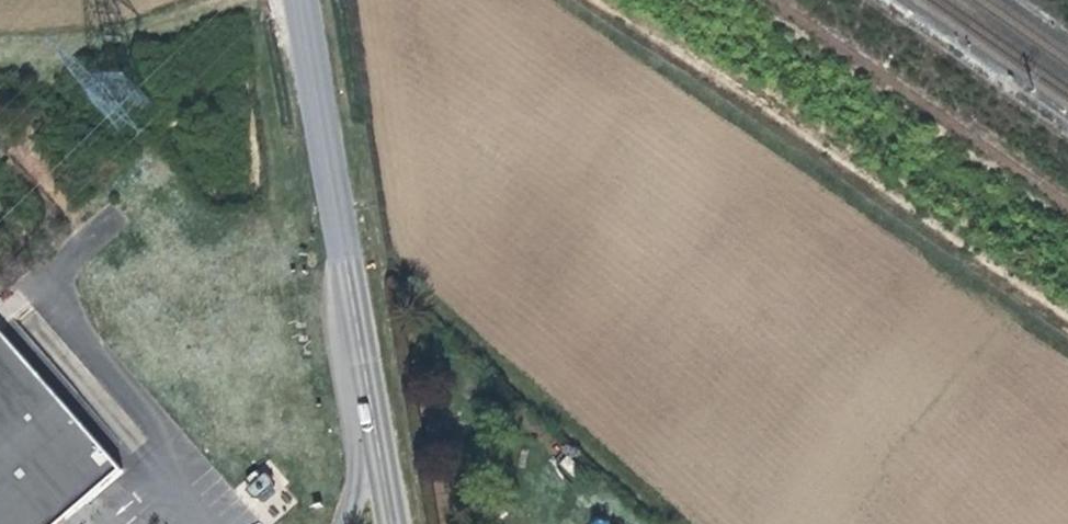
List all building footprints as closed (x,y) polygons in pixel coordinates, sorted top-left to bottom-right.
[(123,471),(1,332),(0,333),(0,523),(62,523),(123,471)] [(270,497),(270,473),(247,473),(247,497),(270,497)]
